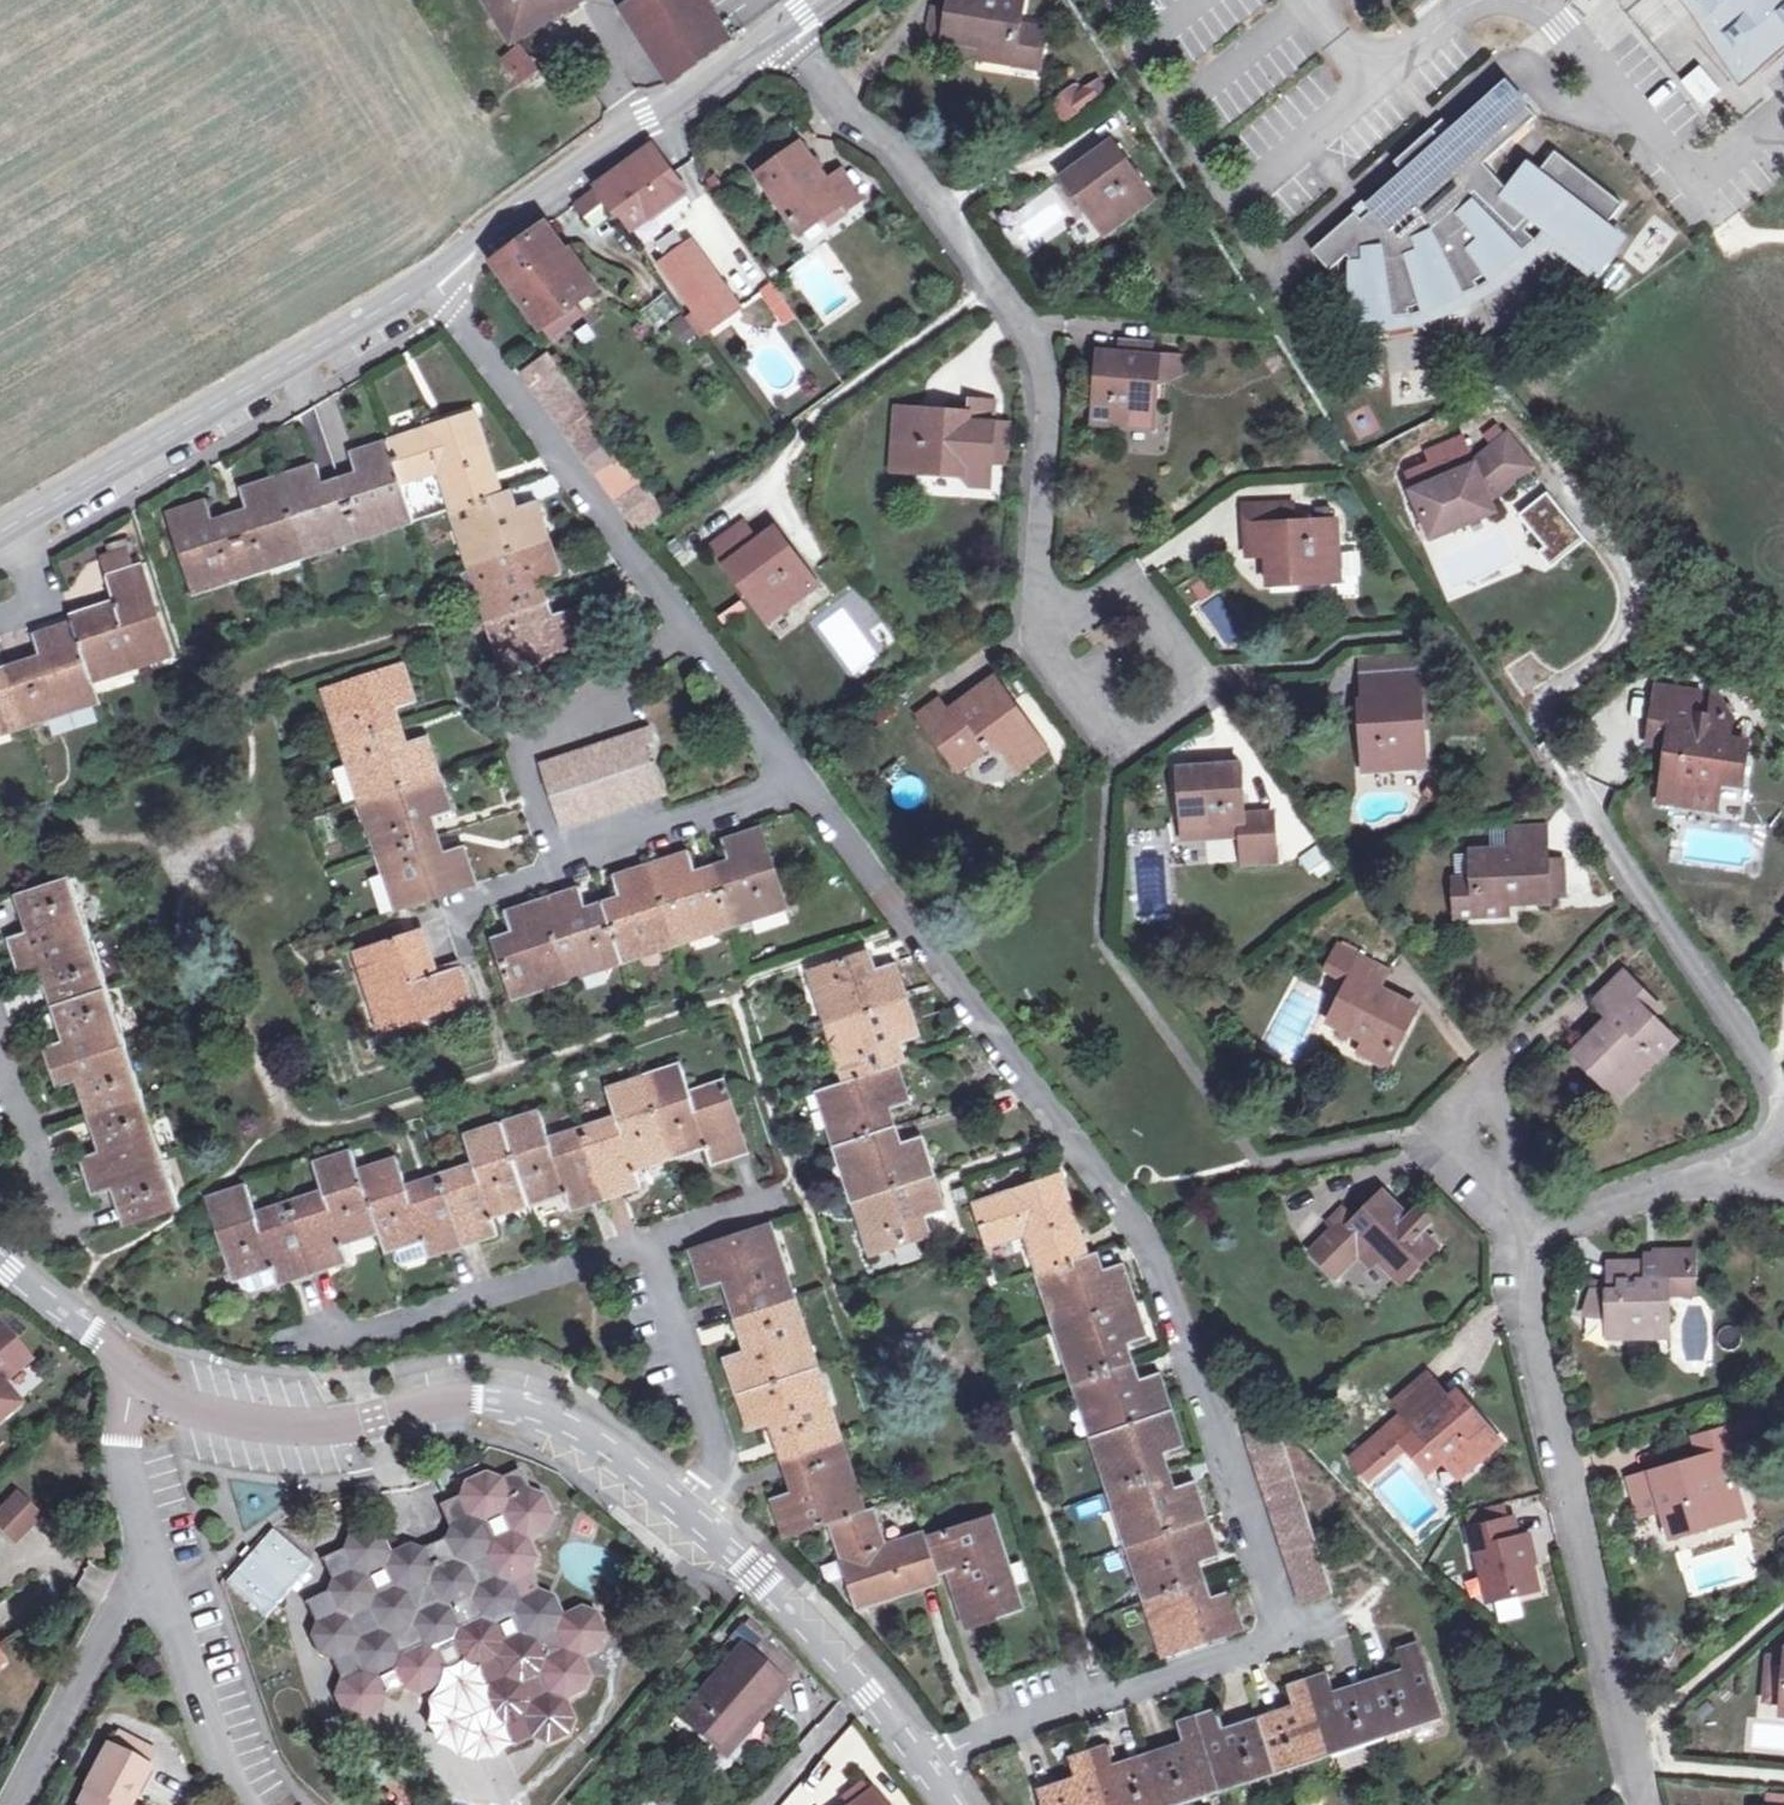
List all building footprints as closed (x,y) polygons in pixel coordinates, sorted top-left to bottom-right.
[(583,0),(487,0),(512,43),(583,1),(583,0)] [(630,6),(679,81),(734,37),(711,0),(639,0),(630,6)] [(947,14),(943,41),(978,47),(977,58),(1036,68),(1041,27),(1017,21),(1019,2),(1012,0),(949,0),(947,14)] [(1734,76),(1783,34),(1783,0),(1671,0),(1734,76)] [(926,39),(943,41),(947,14),(930,12),(926,39)] [(515,77),(531,65),(519,50),(503,62),(515,77)] [(1679,84),(1705,114),(1724,97),(1698,67),(1679,84)] [(1323,262),(1345,279),(1359,260),(1366,265),(1351,323),(1410,316),(1408,309),(1422,306),(1424,313),(1479,289),(1475,283),(1487,275),(1491,281),(1536,241),(1524,231),(1533,220),(1547,231),(1599,271),(1622,240),(1605,227),(1623,205),(1554,152),(1537,174),(1527,166),(1507,191),(1479,170),(1522,113),(1488,87),(1444,144),(1446,146),(1437,157),(1422,145),(1391,185),(1405,195),(1375,233),(1378,236),(1369,247),(1348,230),(1323,262)] [(1098,101),(1089,89),(1073,100),(1070,96),(1052,109),(1064,125),(1098,101)] [(628,119),(637,113),(632,106),(623,112),(628,119)] [(1110,142),(1063,176),(1104,232),(1150,200),(1110,142)] [(839,204),(843,211),(860,199),(841,173),(826,182),(800,146),(757,175),(797,232),(819,218),(839,204)] [(597,188),(574,204),(583,216),(607,201),(615,213),(629,231),(683,191),(652,148),(597,188)] [(839,204),(819,218),(827,230),(847,216),(843,211),(839,204)] [(541,329),(595,292),(564,249),(546,225),(492,264),(510,288),(541,329)] [(697,306),(722,287),(697,253),(691,244),(661,267),(692,309),(697,306)] [(1199,278),(1184,293),(1193,302),(1208,287),(1199,278)] [(783,327),(800,317),(777,280),(761,290),(783,327)] [(697,306),(692,309),(695,314),(706,329),(737,308),(722,287),(697,306)] [(638,535),(640,534),(667,514),(579,397),(547,354),(518,376),(638,535)] [(1156,371),(1157,359),(1098,354),(1092,423),(1150,428),(1156,371)] [(1165,360),(1164,371),(1188,373),(1190,358),(1165,356),(1165,360)] [(1165,360),(1157,359),(1156,371),(1164,371),(1165,360)] [(993,426),(995,404),(968,401),(967,416),(898,411),(892,471),(963,475),(970,485),(990,485),(991,461),(1007,462),(1010,426),(993,426)] [(507,512),(500,491),(494,493),(468,415),(350,455),(356,471),(359,481),(324,492),(321,483),(315,466),(241,491),(246,508),(250,517),(215,528),(212,519),(206,502),(173,513),(195,585),(197,592),(231,581),(264,569),(262,563),(339,538),(341,545),(374,533),(372,527),(410,514),(400,484),(438,472),(451,508),(448,509),(456,529),(462,527),(486,598),(479,601),(490,635),(498,633),(511,670),(584,647),(571,609),(554,615),(543,618),(532,583),(542,580),(559,574),(535,503),(518,508),(507,512)] [(1491,501),(1533,466),(1507,436),(1473,464),(1463,438),(1429,452),(1433,464),(1409,473),(1415,490),(1413,491),(1433,538),(1495,511),(1491,501)] [(359,481),(356,471),(321,483),(324,492),(359,481)] [(507,512),(518,508),(511,488),(500,491),(507,512)] [(1550,491),(1540,500),(1556,518),(1539,533),(1550,546),(1544,551),(1557,566),(1564,560),(1541,533),(1567,510),(1550,491)] [(1540,500),(1523,515),(1539,533),(1556,518),(1540,500)] [(1320,561),(1335,560),(1333,522),(1293,522),(1293,504),(1246,507),(1247,554),(1266,554),(1269,583),(1321,581),(1320,561)] [(250,517),(246,508),(212,519),(215,528),(250,517)] [(1567,510),(1541,533),(1564,560),(1590,537),(1567,510)] [(713,546),(757,605),(773,594),(784,609),(816,587),(774,531),(757,543),(741,524),(713,546)] [(1336,580),(1335,560),(1320,561),(1321,581),(1336,580)] [(7,726),(9,733),(22,728),(42,722),(40,716),(93,697),(87,676),(133,660),(136,667),(169,656),(140,566),(108,578),(114,598),(118,609),(70,625),(33,637),(39,654),(43,666),(5,678),(0,679),(0,728),(7,726)] [(543,618),(554,615),(542,580),(532,583),(543,618)] [(768,621),(784,609),(773,594),(757,605),(768,621)] [(118,609),(114,598),(66,614),(70,625),(118,609)] [(39,654),(0,667),(0,679),(5,678),(43,666),(39,654)] [(1358,659),(1359,681),(1419,678),(1417,655),(1358,659)] [(387,711),(397,708),(416,702),(403,664),(329,688),(341,727),(334,729),(346,763),(352,761),(378,836),(370,839),(381,874),(372,876),(382,911),(401,905),(402,909),(476,885),(464,847),(446,853),(436,856),(423,821),(433,818),(452,812),(427,737),(409,743),(398,746),(387,711)] [(1419,678),(1359,681),(1364,770),(1404,770),(1403,748),(1422,747),(1419,678)] [(994,679),(966,699),(970,705),(998,685),(994,679)] [(1045,750),(998,685),(970,705),(966,699),(946,713),(937,703),(919,716),(957,769),(988,747),(1027,763),(1045,750)] [(1727,740),(1729,720),(1700,716),(1702,694),(1656,688),(1651,732),(1679,735),(1677,747),(1668,746),(1668,748),(1659,802),(1682,806),(1711,810),(1714,791),(1715,781),(1739,784),(1745,743),(1727,740)] [(1700,716),(1729,720),(1730,713),(1719,696),(1702,694),(1700,716)] [(409,743),(397,708),(387,711),(398,746),(409,743)] [(560,828),(662,796),(646,746),(655,743),(651,728),(539,764),(560,828)] [(1649,745),(1668,748),(1668,746),(1677,747),(1679,735),(1651,732),(1649,745)] [(1424,769),(1422,747),(1403,748),(1404,770),(1424,769)] [(1181,770),(1184,820),(1202,819),(1203,838),(1241,836),(1243,863),(1276,861),(1273,814),(1241,814),(1239,767),(1197,769),(1186,770),(1181,770)] [(436,856),(446,853),(433,818),(423,821),(436,856)] [(1185,839),(1203,838),(1202,819),(1184,820),(1185,839)] [(1512,851),(1543,849),(1542,826),(1510,828),(1512,851)] [(514,943),(497,949),(514,999),(530,995),(527,987),(601,962),(603,970),(639,958),(636,949),(712,926),(714,934),(749,922),(746,913),(784,901),(760,828),(722,841),(728,858),(732,869),(697,881),(694,870),(688,853),(651,865),(613,877),(619,895),(623,906),(586,918),(583,907),(578,889),(504,914),(510,932),(514,943)] [(1323,843),(1300,854),(1313,880),(1336,868),(1323,843)] [(1543,849),(1512,851),(1474,853),(1476,877),(1454,877),(1455,918),(1509,916),(1509,903),(1545,901),(1545,895),(1563,893),(1562,862),(1544,862),(1543,849)] [(732,869),(728,858),(694,870),(697,881),(732,869)] [(69,880),(22,896),(35,931),(26,934),(8,940),(20,978),(38,972),(47,969),(71,1040),(61,1043),(43,1048),(57,1088),(74,1082),(84,1079),(108,1151),(98,1154),(81,1159),(93,1197),(110,1190),(119,1187),(131,1223),(179,1208),(69,880)] [(623,906),(619,895),(583,907),(586,918),(623,906)] [(35,931),(22,896),(14,899),(26,934),(35,931)] [(419,932),(364,951),(379,994),(369,998),(381,1032),(471,1002),(460,967),(433,976),(419,932)] [(514,943),(510,932),(494,937),(497,949),(514,943)] [(1334,947),(1326,964),(1354,979),(1350,987),(1331,1024),(1366,1041),(1360,1052),(1387,1066),(1415,1008),(1378,988),(1386,972),(1334,947)] [(872,950),(862,953),(867,972),(877,969),(872,950)] [(867,972),(862,953),(808,971),(813,992),(822,990),(845,1059),(835,1062),(842,1083),(823,1089),(836,1127),(827,1130),(839,1164),(846,1162),(871,1235),(862,1238),(869,1258),(926,1239),(919,1220),(927,1217),(946,1211),(923,1138),(904,1144),(896,1146),(885,1112),(893,1109),(911,1103),(898,1064),(892,1047),(902,1044),(918,1038),(894,964),(877,969),(867,972)] [(1321,972),(1350,987),(1354,979),(1326,964),(1321,972)] [(47,969),(38,972),(61,1043),(71,1040),(47,969)] [(1623,1066),(1635,1078),(1673,1040),(1652,1017),(1661,1009),(1624,972),(1593,1001),(1613,1022),(1598,1037),(1594,1032),(1573,1052),(1605,1084),(1623,1066)] [(818,1029),(815,1020),(790,1030),(793,1037),(818,1029)] [(892,1047),(898,1064),(908,1061),(902,1044),(892,1047)] [(702,1141),(705,1151),(710,1165),(748,1153),(726,1086),(692,1097),(680,1063),(606,1088),(618,1122),(550,1144),(538,1110),(463,1136),(474,1170),(408,1192),(396,1157),(359,1171),(352,1151),(314,1164),(325,1199),(257,1220),(246,1187),(208,1199),(232,1274),(269,1262),(277,1285),(277,1286),(350,1263),(344,1248),(341,1238),(377,1226),(380,1236),(384,1247),(419,1235),(427,1258),(427,1259),(499,1235),(494,1221),(491,1212),(562,1188),(565,1197),(570,1212),(642,1188),(637,1174),(633,1164),(702,1141)] [(1617,1096),(1635,1078),(1623,1066),(1605,1084),(1617,1096)] [(84,1079),(74,1082),(98,1154),(108,1151),(84,1079)] [(896,1146),(904,1144),(893,1109),(885,1112),(896,1146)] [(633,1164),(637,1174),(705,1151),(702,1141),(633,1164)] [(1097,1272),(1091,1255),(1080,1220),(1071,1223),(1057,1180),(974,1206),(986,1249),(1023,1238),(1041,1290),(1048,1287),(1073,1364),(1066,1366),(1076,1399),(1083,1397),(1108,1473),(1102,1475),(1112,1508),(1119,1506),(1144,1583),(1139,1585),(1150,1618),(1155,1616),(1168,1656),(1244,1630),(1232,1591),(1214,1597),(1206,1600),(1195,1565),(1203,1563),(1221,1557),(1196,1481),(1177,1487),(1169,1489),(1158,1456),(1166,1454),(1184,1449),(1159,1373),(1141,1379),(1134,1382),(1122,1347),(1129,1345),(1148,1339),(1123,1264),(1107,1269),(1097,1272)] [(119,1187),(110,1190),(122,1226),(131,1223),(119,1187)] [(491,1212),(494,1221),(565,1197),(562,1188),(491,1212)] [(1368,1248),(1379,1259),(1400,1279),(1433,1245),(1383,1194),(1354,1221),(1342,1212),(1329,1223),(1334,1228),(1311,1252),(1337,1278),(1358,1258),(1368,1248)] [(919,1220),(926,1239),(933,1236),(927,1217),(919,1220)] [(341,1238),(344,1248),(380,1236),(377,1226),(341,1238)] [(800,1492),(790,1495),(773,1501),(784,1538),(831,1523),(855,1600),(913,1582),(916,1591),(939,1584),(936,1574),(952,1569),(969,1618),(996,1610),(998,1617),(1023,1610),(994,1517),(925,1539),(923,1534),(885,1546),(874,1509),(859,1514),(841,1458),(846,1456),(836,1424),(830,1426),(795,1316),(801,1314),(790,1279),(784,1281),(765,1227),(689,1251),(702,1291),(722,1284),(732,1281),(755,1350),(744,1353),(725,1359),(748,1433),(769,1427),(779,1424),(800,1492)] [(419,1235),(384,1247),(388,1258),(406,1265),(427,1258),(419,1235)] [(1648,1268),(1647,1263),(1607,1263),(1607,1279),(1595,1279),(1586,1316),(1608,1316),(1608,1338),(1648,1338),(1648,1327),(1655,1322),(1668,1321),(1667,1279),(1694,1278),(1694,1238),(1658,1239),(1658,1253),(1658,1268),(1648,1268)] [(1368,1248),(1358,1258),(1370,1269),(1379,1259),(1368,1248)] [(1097,1272),(1107,1269),(1101,1252),(1091,1255),(1097,1272)] [(1647,1253),(1647,1263),(1648,1268),(1658,1268),(1658,1253),(1647,1253)] [(269,1262),(232,1274),(235,1285),(254,1292),(277,1285),(269,1262)] [(732,1281),(722,1284),(744,1353),(755,1350),(732,1281)] [(1668,1338),(1668,1321),(1655,1322),(1648,1327),(1648,1338),(1668,1338)] [(26,1365),(0,1333),(0,1385),(26,1365)] [(1141,1379),(1129,1345),(1122,1347),(1134,1382),(1141,1379)] [(1411,1408),(1395,1422),(1407,1437),(1432,1466),(1446,1454),(1462,1440),(1479,1460),(1504,1438),(1474,1403),(1467,1408),(1455,1394),(1432,1368),(1401,1396),(1411,1408)] [(1461,1388),(1455,1394),(1467,1408),(1474,1403),(1461,1388)] [(16,1408),(0,1389),(0,1421),(16,1408)] [(1395,1422),(1378,1438),(1390,1452),(1407,1437),(1395,1422)] [(779,1424),(769,1427),(790,1495),(800,1492),(779,1424)] [(1297,1481),(1306,1479),(1322,1474),(1286,1434),(1282,1435),(1277,1424),(1245,1435),(1300,1604),(1334,1594),(1301,1494),(1297,1481)] [(1672,1508),(1679,1534),(1743,1516),(1729,1463),(1743,1460),(1735,1427),(1695,1438),(1701,1460),(1638,1479),(1648,1515),(1663,1511),(1672,1508)] [(1390,1452),(1378,1438),(1358,1455),(1370,1469),(1390,1452)] [(1463,1474),(1479,1460),(1462,1440),(1446,1454),(1463,1474)] [(1169,1489),(1177,1487),(1166,1454),(1158,1456),(1169,1489)] [(444,1674),(462,1665),(476,1672),(485,1691),(479,1707),(488,1725),(503,1732),(511,1750),(528,1744),(541,1748),(564,1736),(569,1722),(560,1703),(578,1694),(584,1679),(574,1661),(593,1651),(598,1637),(591,1614),(577,1607),(557,1614),(552,1600),(538,1594),(530,1575),(535,1561),(525,1539),(545,1530),(550,1516),(542,1497),(527,1491),(508,1500),(500,1480),(487,1476),(467,1484),(461,1498),(441,1505),(449,1526),(442,1542),(423,1551),(410,1545),(391,1553),(382,1536),(367,1530),(346,1538),(340,1552),(322,1561),(332,1580),(326,1595),(305,1603),(314,1623),(308,1636),(317,1657),(333,1664),(341,1682),(335,1696),(344,1715),(358,1721),(377,1712),(383,1698),(402,1690),(416,1695),(438,1686),(444,1674)] [(1297,1481),(1301,1494),(1310,1491),(1306,1479),(1297,1481)] [(0,1515),(0,1530),(15,1544),(41,1519),(18,1498),(0,1515)] [(1670,1536),(1679,1534),(1672,1508),(1663,1511),(1670,1536)] [(1514,1514),(1469,1524),(1474,1545),(1477,1544),(1489,1596),(1538,1585),(1526,1531),(1518,1533),(1514,1514)] [(1214,1597),(1203,1563),(1195,1565),(1206,1600),(1214,1597)] [(1502,1604),(1504,1621),(1526,1618),(1523,1601),(1502,1604)] [(749,1661),(779,1687),(795,1668),(765,1642),(749,1661)] [(1387,1736),(1442,1718),(1420,1644),(1397,1650),(1402,1666),(1405,1675),(1335,1698),(1333,1690),(1327,1674),(1288,1687),(1293,1703),(1296,1712),(1226,1735),(1223,1726),(1217,1710),(1178,1723),(1184,1739),(1187,1747),(1116,1771),(1113,1762),(1108,1746),(1070,1759),(1075,1775),(1079,1784),(1041,1796),(1044,1804),(1177,1804),(1387,1736)] [(746,1719),(753,1725),(783,1690),(779,1687),(749,1661),(738,1652),(682,1717),(715,1747),(719,1750),(746,1719)] [(1767,1713),(1783,1714),(1783,1654),(1772,1653),(1771,1661),(1768,1704),(1767,1713)] [(1768,1704),(1771,1661),(1754,1660),(1751,1703),(1768,1704)] [(1405,1675),(1402,1666),(1333,1690),(1335,1698),(1405,1675)] [(1293,1703),(1223,1726),(1226,1735),(1296,1712),(1293,1703)] [(1442,1718),(1387,1736),(1390,1744),(1413,1736),(1415,1742),(1439,1734),(1437,1727),(1445,1725),(1442,1718)] [(727,1757),(753,1725),(746,1719),(719,1750),(727,1757)] [(115,1734),(107,1750),(148,1771),(156,1756),(115,1734)] [(1187,1747),(1184,1739),(1113,1762),(1116,1771),(1187,1747)] [(107,1750),(77,1804),(131,1804),(148,1771),(107,1750)] [(1038,1787),(1041,1796),(1079,1784),(1075,1775),(1038,1787)] [(850,1804),(858,1804),(870,1796),(862,1785),(845,1798),(850,1804)] [(872,1795),(870,1796),(858,1804),(880,1804),(872,1795)]
